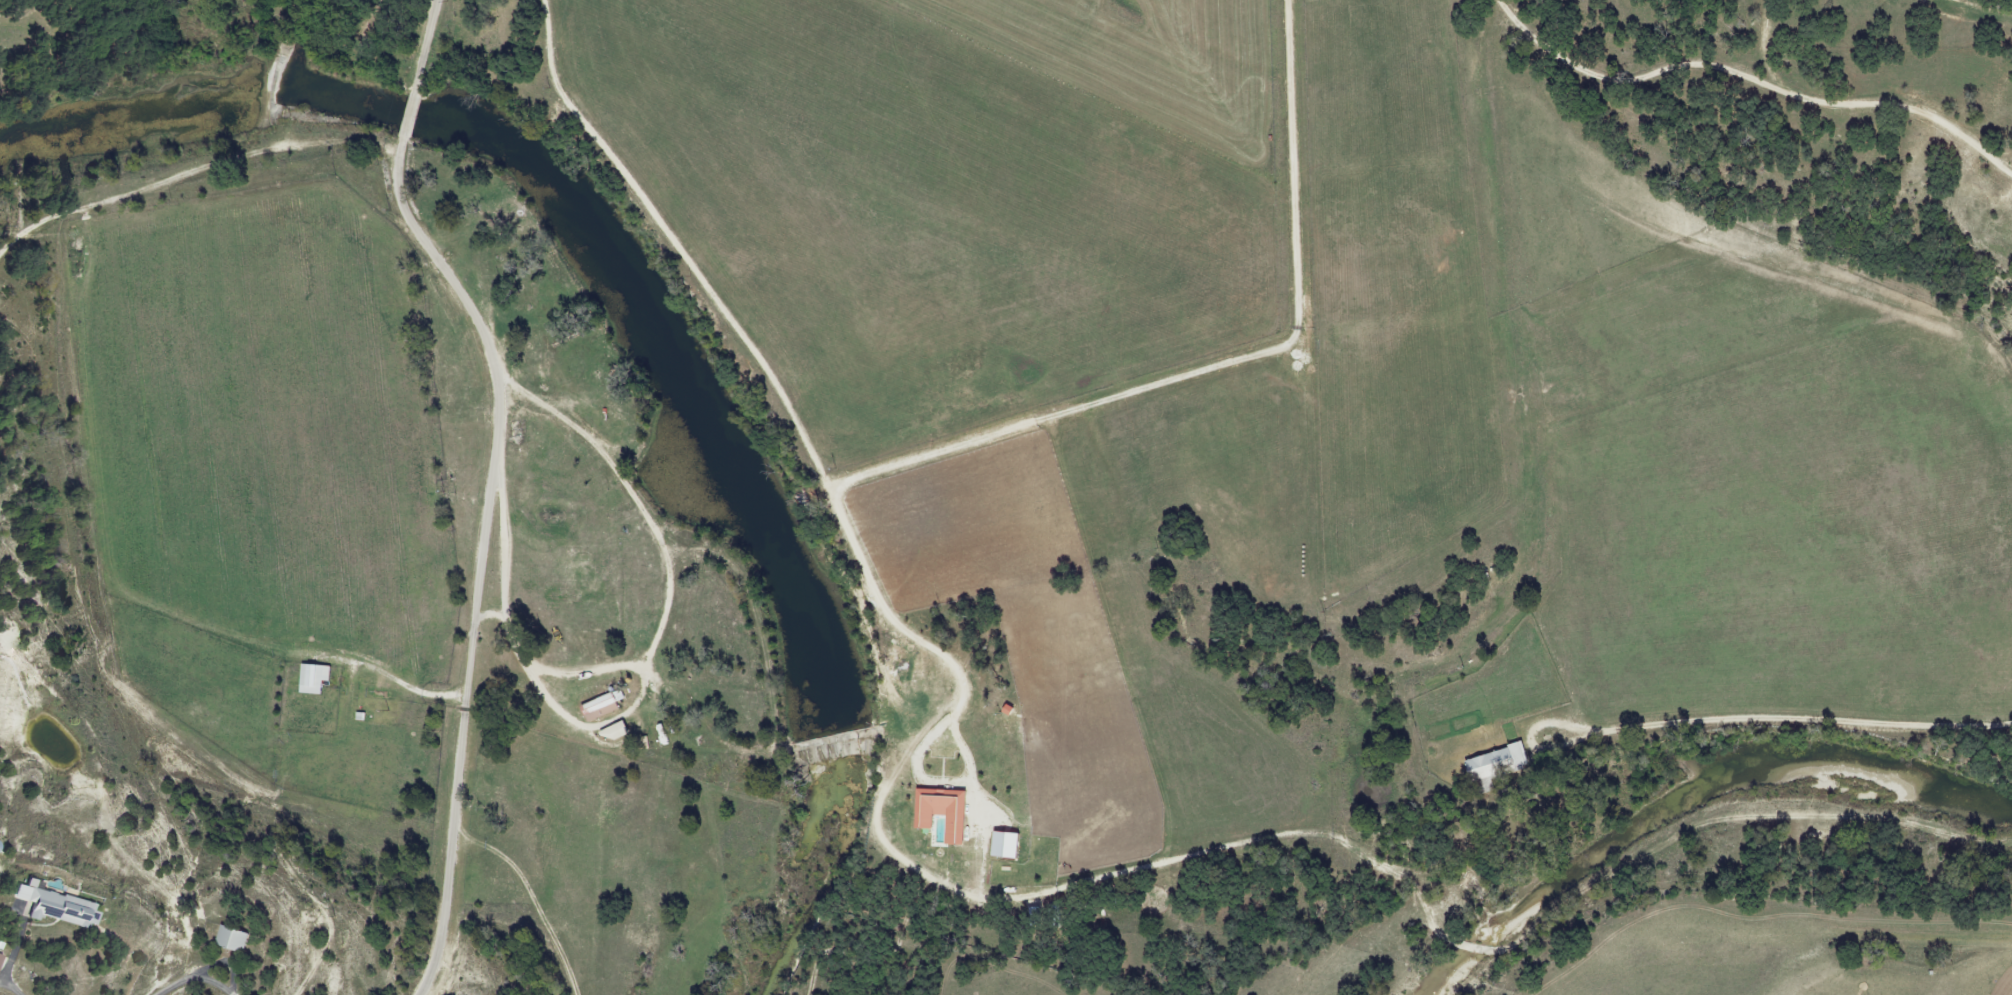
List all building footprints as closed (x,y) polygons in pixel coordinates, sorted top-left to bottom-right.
[(579,707),(585,723),(615,709),(609,694),(579,707)] [(623,733),(618,721),(597,731),(602,743),(623,733)] [(1460,760),(1466,784),(1471,783),(1474,795),(1491,791),(1487,778),(1524,768),(1518,744),(1460,760)] [(89,931),(95,905),(21,888),(18,899),(29,901),(25,916),(89,931)] [(247,935),(220,926),(213,946),(241,955),(247,935)]
